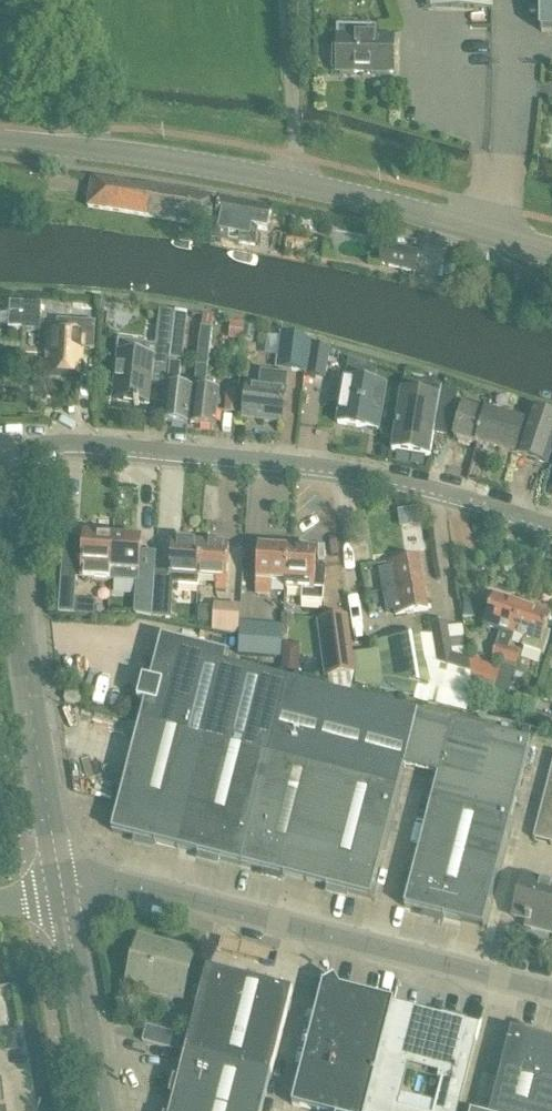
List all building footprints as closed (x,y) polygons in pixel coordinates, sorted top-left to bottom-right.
[(427,10),(494,11),(494,0),(427,0),(427,10)] [(541,33),(551,33),(551,0),(541,0),(541,33)] [(375,36),(375,27),(338,27),(337,54),(333,54),(332,69),(337,69),(337,73),(393,73),(393,36),(375,36)] [(87,210),(211,228),(216,198),(92,179),(87,210)] [(258,230),(267,232),(272,210),(219,199),(210,240),(255,248),(258,230)] [(380,265),(414,274),(420,253),(385,244),(380,265)] [(40,332),(42,305),(10,303),(8,330),(40,332)] [(171,347),(170,359),(183,361),(187,317),(174,316),(170,347),(171,347)] [(200,316),(188,425),(214,428),(218,394),(204,393),(213,318),(200,316)] [(48,332),(46,362),(51,362),(50,376),(78,378),(80,351),(80,350),(83,350),(94,351),(96,323),(57,320),(57,328),(57,333),(55,333),(48,332)] [(246,326),(244,340),(252,342),(254,328),(246,326)] [(282,334),(277,370),(305,374),(309,346),(310,342),(282,334)] [(116,354),(112,402),(147,406),(150,386),(166,388),(169,365),(169,364),(170,359),(171,347),(170,347),(142,344),(118,341),(116,354)] [(326,380),(330,356),(331,350),(309,346),(305,374),(304,376),(326,380)] [(166,388),(163,423),(186,425),(190,391),(178,390),(180,365),(169,364),(169,365),(166,388)] [(236,413),(236,414),(245,416),(244,418),(281,423),(285,394),(287,375),(262,372),(261,379),(259,390),(248,389),(248,391),(238,390),(236,413)] [(377,432),(385,388),(344,382),(337,425),(377,432)] [(403,386),(392,452),(429,458),(433,432),(440,392),(403,386)] [(226,389),(224,412),(236,413),(238,390),(226,389)] [(433,431),(433,432),(445,436),(457,395),(440,390),(440,392),(433,431)] [(476,444),(485,413),(463,407),(454,438),(458,439),(457,441),(459,444),(468,447),(472,445),(472,443),(476,444)] [(476,444),(547,465),(551,447),(551,418),(528,411),(524,425),(485,413),(476,444)] [(84,537),(81,581),(108,583),(111,539),(84,537)] [(111,539),(108,583),(109,583),(127,584),(137,585),(138,585),(139,573),(141,542),(111,539)] [(153,595),(152,619),(171,620),(173,586),(198,588),(198,580),(200,546),(172,544),(170,574),(155,573),(153,595)] [(200,546),(198,580),(216,581),(215,590),(225,591),(228,548),(200,546)] [(286,584),(288,552),(259,550),(256,595),(269,596),(270,583),(284,584),(286,584)] [(314,567),(315,553),(288,552),(286,584),(284,584),(284,590),(301,592),(300,602),(321,604),(324,568),(314,567)] [(387,569),(379,570),(386,613),(395,612),(396,617),(427,612),(418,560),(387,566),(387,569)] [(77,565),(61,564),(57,615),(73,616),(77,565)] [(137,585),(136,594),(153,595),(155,573),(139,573),(138,585),(137,585)] [(512,638),(521,609),(493,600),(483,628),(499,633),(491,659),(503,664),(508,650),(512,638)] [(240,623),(241,606),(215,604),(213,631),(239,636),(240,623)] [(545,634),(546,632),(550,619),(521,609),(512,638),(523,641),(520,649),(542,657),(550,635),(545,634)] [(348,617),(318,621),(326,679),(328,678),(329,678),(354,675),(355,675),(356,675),(353,656),(348,617)] [(421,636),(378,643),(379,652),(383,677),(430,689),(442,692),(469,698),(470,698),(472,688),(469,670),(463,628),(449,631),(447,622),(430,626),(431,635),(421,636)] [(280,660),(283,627),(240,623),(239,636),(237,656),(280,660)] [(397,792),(404,769),(417,715),(287,683),(223,667),(226,656),(161,639),(112,834),(370,900),(397,792)] [(519,654),(508,650),(503,664),(515,667),(519,654)] [(492,696),(501,670),(488,666),(479,693),(492,697),(492,696)] [(492,696),(505,701),(515,673),(502,668),(501,670),(492,696)] [(382,678),(379,690),(414,699),(417,686),(382,678)] [(433,690),(431,703),(465,711),(468,698),(433,690)] [(80,705),(83,695),(66,691),(64,701),(80,705)] [(432,800),(511,820),(530,743),(417,715),(404,769),(438,778),(432,800)] [(533,840),(551,845),(551,766),(533,840)] [(511,820),(432,800),(431,800),(404,909),(483,929),(511,820)] [(522,880),(512,919),(551,929),(551,888),(522,880)] [(139,937),(127,985),(183,999),(195,952),(139,937)] [(290,992),(206,971),(172,1110),(261,1110),(290,992)] [(391,1004),(341,991),(334,982),(324,987),(323,987),(292,1108),(303,1110),(364,1110),(391,1004)] [(480,1027),(391,1004),(364,1110),(458,1110),(480,1027)] [(146,1027),(142,1042),(177,1051),(181,1036),(146,1027)] [(511,1034),(492,1110),(551,1110),(551,1045),(511,1034)]
